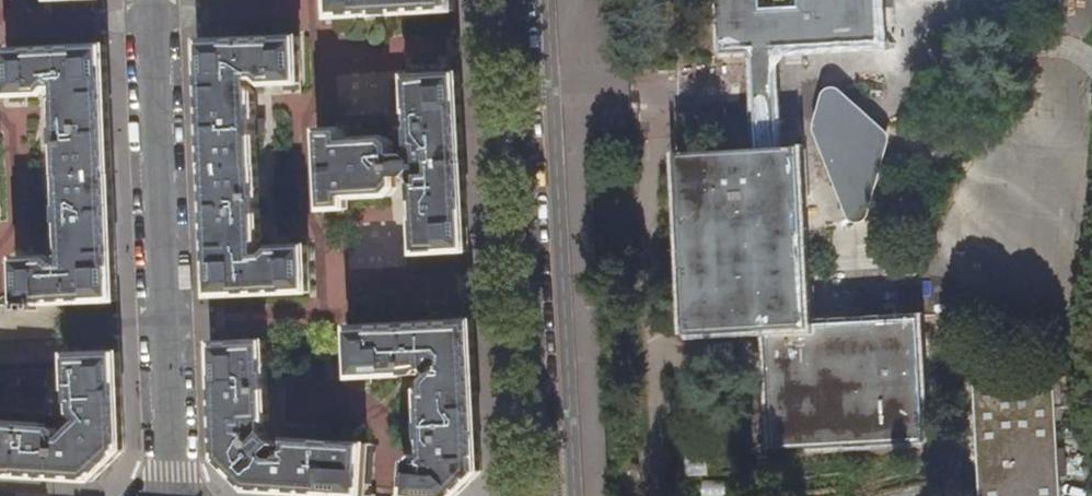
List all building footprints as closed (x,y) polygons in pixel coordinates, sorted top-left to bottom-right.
[(331,18),(455,11),(455,0),(330,0),(331,18)] [(754,52),(760,149),(680,153),(690,332),(770,327),(776,447),(927,439),(920,318),(811,324),(801,147),(780,148),(774,51),(884,44),(881,0),(799,0),(800,9),(760,11),(760,0),(720,0),(723,54),(754,52)] [(205,170),(210,297),(311,292),(309,239),(291,239),(291,245),(271,246),(271,238),(262,239),(261,211),(268,211),(268,196),(260,197),(257,133),(265,132),(264,118),(256,119),(255,92),(264,91),(264,84),(284,83),(284,88),(302,88),(300,37),(199,42),(205,170)] [(16,260),(18,306),(118,301),(116,269),(112,171),(106,46),(7,50),(9,104),(27,104),(27,98),(46,98),(46,105),(55,105),(56,131),(48,132),(49,147),(57,146),(60,209),(52,209),(53,224),(61,224),(62,251),(53,251),(53,258),(34,259),(33,253),(24,254),(24,260),(16,260)] [(415,218),(416,253),(469,251),(464,157),(459,74),(408,76),(410,110),(411,111),(412,142),(397,143),(388,136),(346,138),(344,110),(338,111),(339,127),(319,129),(324,208),(349,206),(348,196),(392,193),(399,186),(398,184),(403,183),(403,174),(409,174),(415,180),(416,217),(415,218)] [(799,97),(843,225),(887,210),(843,82),(799,97)] [(482,472),(478,402),(473,321),(349,327),(352,377),(417,374),(425,381),(426,390),(421,391),(424,455),(415,456),(406,463),(405,495),(458,495),(482,472)] [(341,495),(364,495),(367,444),(340,442),(340,434),(314,432),(314,441),(286,439),(285,444),(275,444),(264,432),(263,421),(269,421),(268,389),(276,388),(275,368),(267,369),(266,341),(212,344),(217,459),(249,491),(303,493),(341,495)] [(93,481),(124,450),(121,379),(120,353),(67,355),(68,387),(64,388),(64,402),(73,402),(73,413),(80,421),(64,436),(58,429),(58,424),(51,417),(40,416),(39,425),(0,422),(0,475),(4,476),(93,481)] [(34,357),(35,364),(52,363),(52,356),(34,357)] [(981,495),(1062,495),(1056,375),(975,380),(981,495)]
